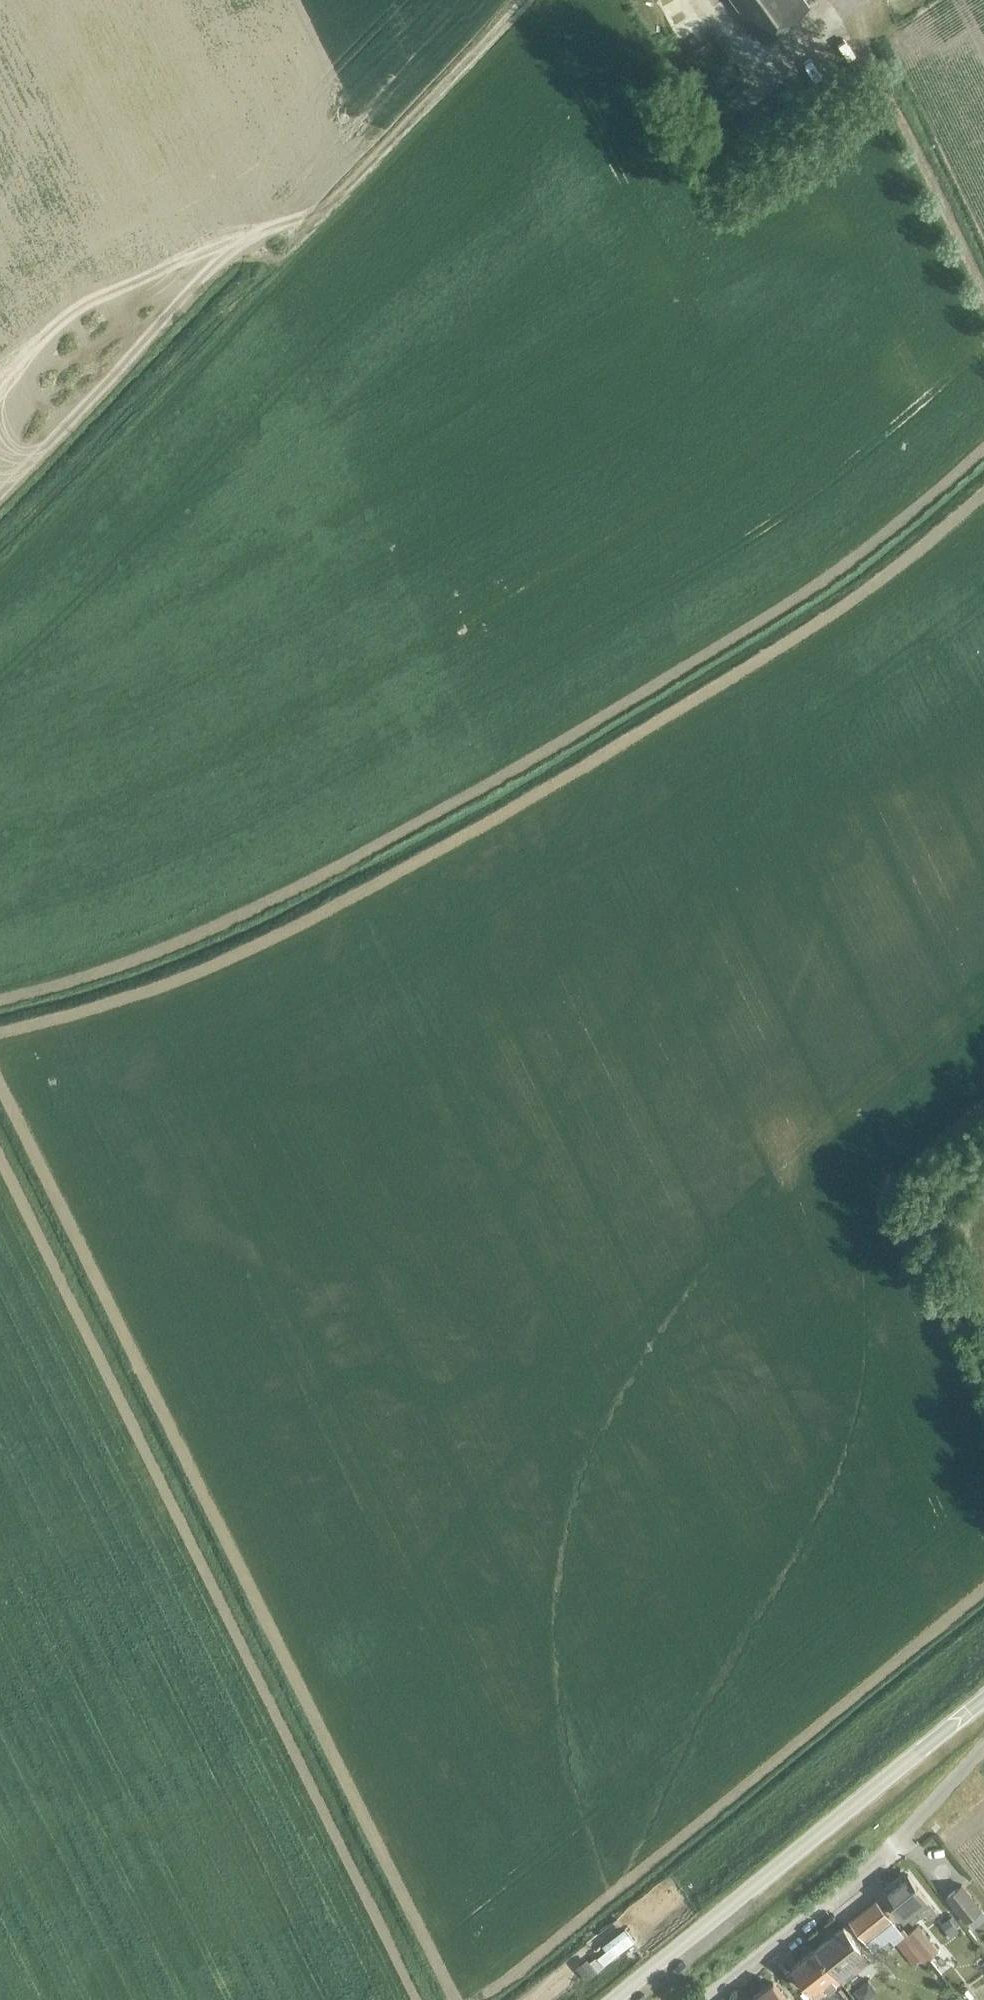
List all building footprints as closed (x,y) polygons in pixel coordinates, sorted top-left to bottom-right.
[(762,40),(809,6),(805,0),(733,0),(762,40)] [(919,1916),(914,1909),(917,1906),(929,1921),(938,1914),(908,1875),(885,1893),(903,1917),(907,1915),(912,1921),(919,1916)] [(944,1897),(964,1923),(980,1911),(961,1885),(944,1897)] [(918,1961),(920,1964),(928,1958),(925,1954),(924,1955),(907,1933),(903,1936),(876,1900),(851,1920),(866,1940),(875,1951),(889,1939),(911,1967),(918,1961)] [(608,1935),(593,1944),(598,1953),(632,1934),(623,1918),(604,1928),(608,1935)] [(918,1925),(907,1933),(924,1955),(925,1954),(928,1958),(937,1951),(918,1925)] [(843,1926),(816,1948),(840,1979),(843,1976),(838,1968),(853,1957),(860,1967),(870,1959),(862,1949),(862,1950),(843,1926)] [(840,1979),(816,1948),(792,1967),(816,1998),(840,1979)] [(858,1989),(873,1981),(867,1970),(852,1977),(858,1989)] [(773,1982),(750,1999),(788,1999),(773,1982)]
